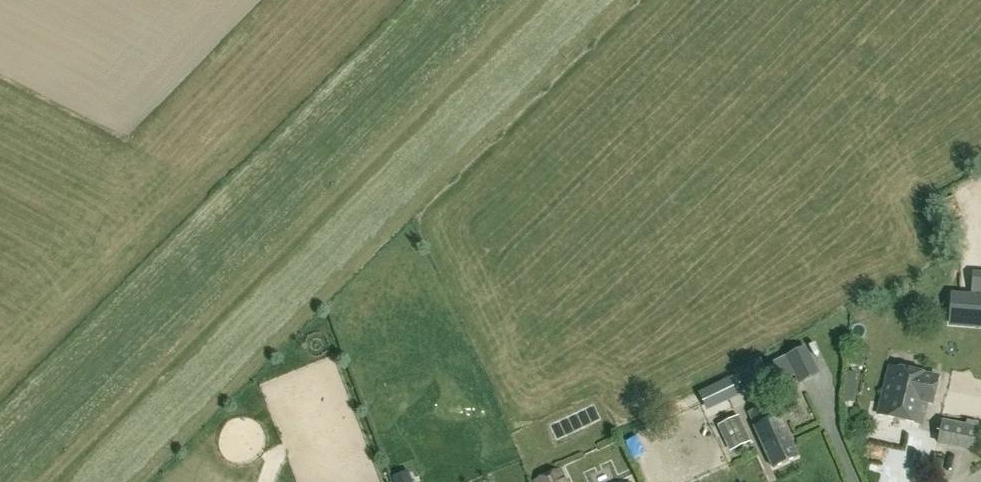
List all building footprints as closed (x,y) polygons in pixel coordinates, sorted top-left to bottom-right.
[(971,295),(980,295),(980,277),(972,277),(971,295)] [(950,296),(948,323),(980,325),(980,298),(950,296)] [(804,347),(783,357),(793,377),(797,384),(818,374),(804,347)] [(924,426),(928,406),(932,407),(939,379),(890,368),(879,416),(924,426)] [(745,393),(736,375),(697,393),(705,412),(745,393)] [(780,418),(772,422),(765,405),(742,416),(753,441),(759,439),(774,470),(799,459),(780,418)] [(751,442),(739,416),(717,426),(729,452),(751,442)] [(937,443),(972,450),(978,422),(966,420),(965,424),(942,419),(937,443)] [(533,481),(567,481),(561,468),(532,481),(533,481)] [(392,478),(393,481),(411,481),(408,472),(392,478)]
